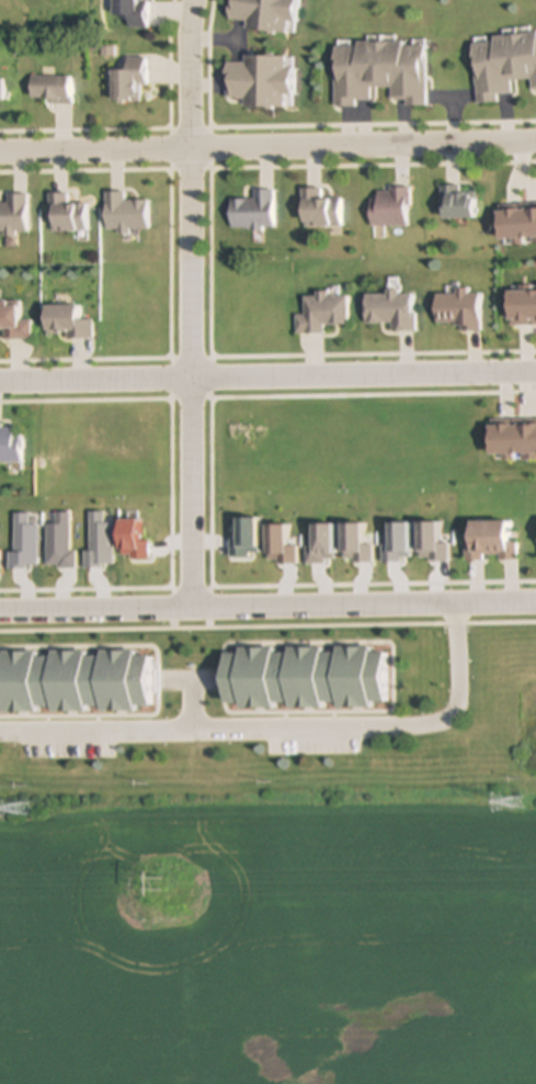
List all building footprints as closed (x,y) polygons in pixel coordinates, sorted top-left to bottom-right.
[(141,26),(141,0),(110,0),(110,14),(125,14),(125,26),(141,26)] [(227,20),(246,22),(244,29),(289,34),(294,0),(229,0),(227,20)] [(512,100),(510,80),(529,79),(531,91),(535,91),(535,32),(469,37),(475,103),(512,100)] [(425,42),(333,42),(334,105),(369,105),(369,88),(390,88),(390,105),(425,104),(425,42)] [(242,106),(289,106),(289,56),(242,56),(242,63),(226,61),(225,101),(242,101),(242,106)] [(110,69),(110,102),(139,102),(139,86),(146,86),(146,57),(123,57),(123,69),(110,69)] [(70,76),(28,76),(28,103),(70,103),(70,76)] [(441,187),(441,218),(474,218),(474,187),(441,187)] [(229,229),(273,229),(273,189),(253,189),(253,200),(229,200),(229,229)] [(342,199),(321,199),(321,189),(299,189),(299,227),(342,227),(342,199)] [(372,226),(408,226),(408,189),(372,189),(372,226)] [(123,201),(123,192),(103,192),(103,232),(148,232),(148,201),(123,201)] [(66,203),(66,193),(48,193),(48,232),(88,232),(88,203),(66,203)] [(0,204),(0,234),(26,234),(26,194),(5,194),(5,204),(0,204)] [(434,292),(434,328),(479,328),(479,291),(434,292)] [(413,293),(363,293),(363,323),(390,323),(390,331),(413,331),(413,293)] [(323,334),(323,325),(346,325),(346,294),(303,295),(303,315),(295,315),(295,334),(323,334)] [(2,330),(2,340),(30,340),(30,320),(16,320),(16,302),(0,302),(0,330),(2,330)] [(65,339),(91,338),(91,319),(79,319),(79,305),(42,305),(42,332),(65,332),(65,339)] [(16,463),(16,425),(0,425),(0,463),(16,463)] [(514,562),(515,522),(466,521),(466,561),(514,562)] [(386,708),(386,647),(219,650),(220,709),(386,708)] [(147,653),(0,652),(0,711),(147,711),(147,653)]
